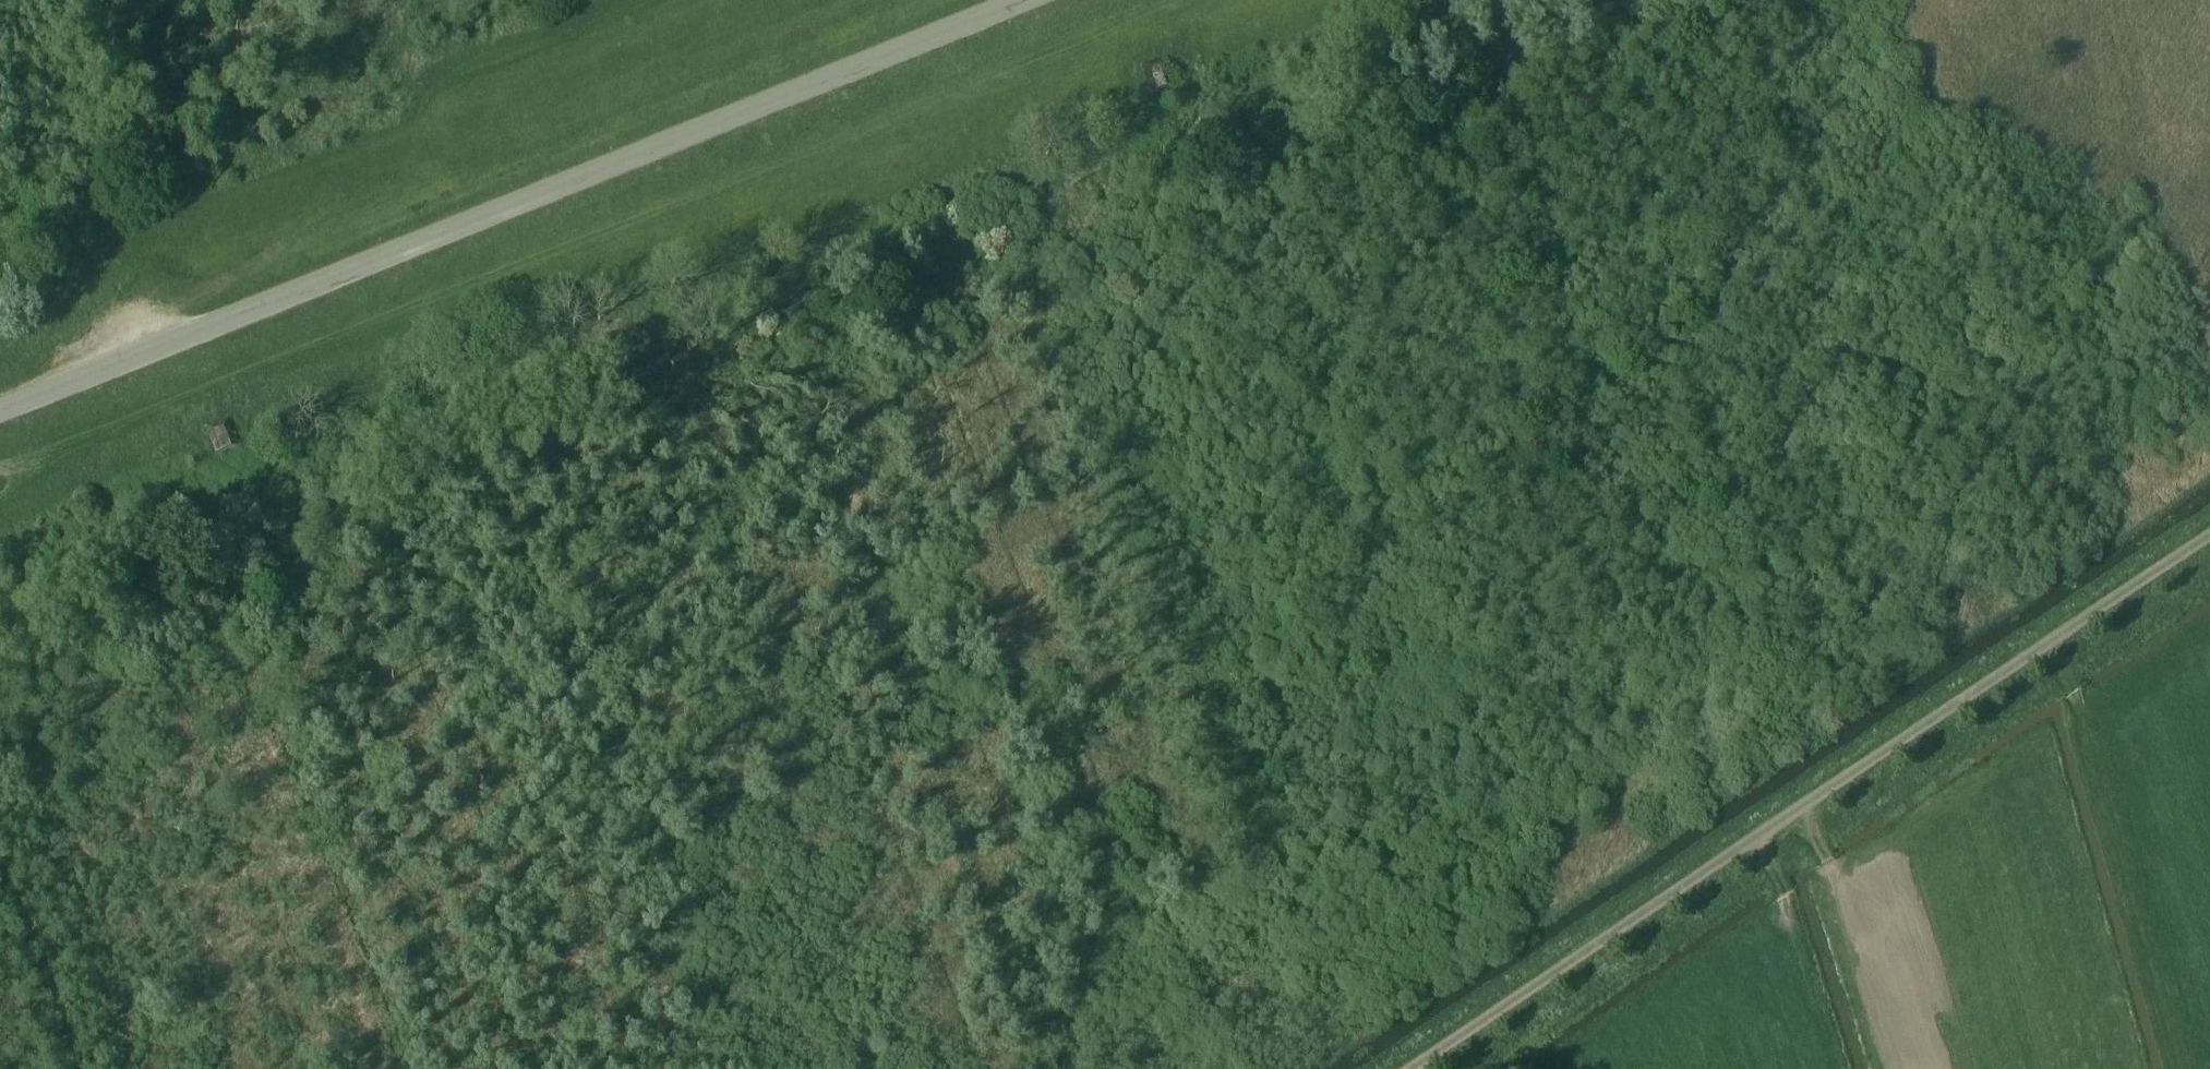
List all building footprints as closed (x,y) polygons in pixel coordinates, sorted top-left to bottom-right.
[(1144,68),(1156,97),(1180,88),(1169,58),(1144,68)] [(250,443),(239,414),(214,423),(226,453),(250,443)]
